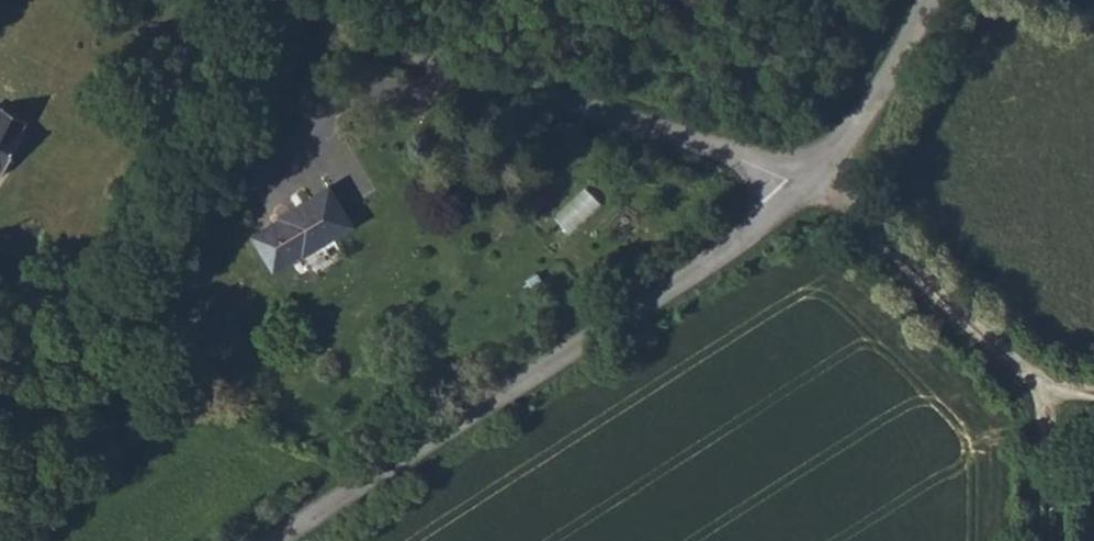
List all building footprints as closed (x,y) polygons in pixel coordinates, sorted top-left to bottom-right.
[(6,171),(30,128),(27,127),(39,107),(13,93),(1,112),(0,112),(0,167),(6,171)] [(556,215),(572,231),(602,201),(587,185),(556,215)] [(259,239),(260,242),(275,269),(304,254),(307,258),(357,232),(337,192),(288,218),(290,223),(267,234),(259,239)]
